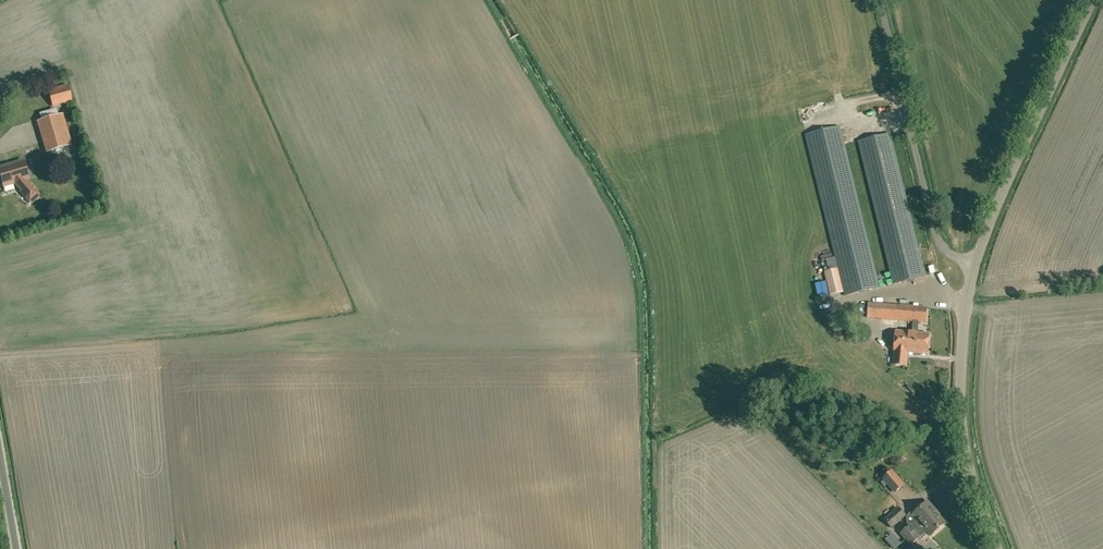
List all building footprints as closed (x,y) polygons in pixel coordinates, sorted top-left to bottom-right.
[(55,79),(47,79),(48,87),(56,87),(55,79)] [(53,106),(72,101),(67,85),(49,90),(53,106)] [(47,151),(71,144),(62,114),(39,121),(47,151)] [(836,257),(845,291),(846,295),(879,287),(839,126),(806,134),(836,257)] [(894,284),(925,276),(890,133),(859,141),(894,284)] [(1,178),(3,185),(16,182),(23,189),(21,190),(31,202),(40,193),(27,179),(28,178),(23,161),(0,168),(0,178),(1,178)] [(845,291),(836,257),(822,260),(823,267),(826,266),(827,271),(824,271),(831,295),(845,291)] [(869,302),(868,317),(914,321),(915,306),(869,302)] [(927,307),(915,306),(914,321),(913,332),(911,352),(928,354),(930,333),(918,332),(918,322),(926,322),(927,307)] [(908,352),(911,352),(913,332),(896,331),(894,351),(895,351),(894,364),(907,365),(908,352)] [(905,485),(893,470),(882,479),(895,493),(905,485)] [(906,538),(936,513),(936,512),(936,511),(928,501),(912,515),(917,520),(910,525),(901,533),(906,538)] [(906,515),(899,507),(885,520),(891,528),(906,515)] [(936,513),(906,538),(911,544),(920,537),(927,530),(931,535),(945,523),(936,513)]
